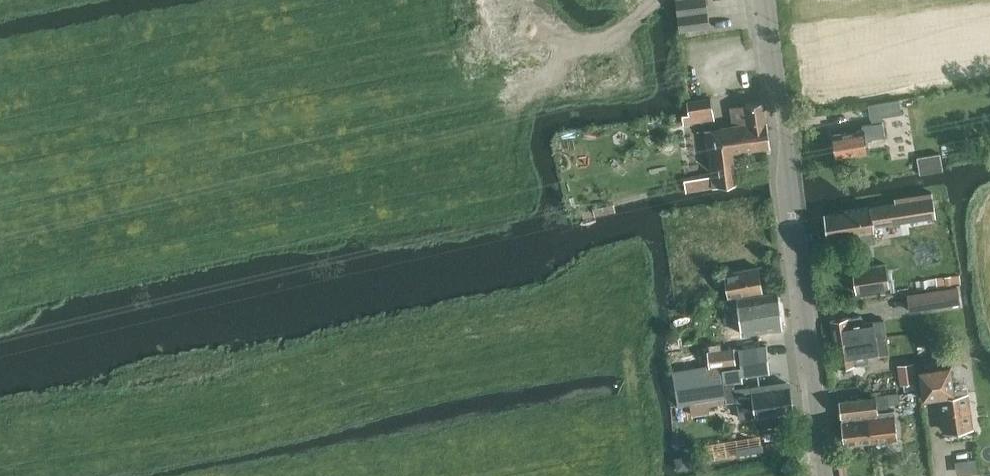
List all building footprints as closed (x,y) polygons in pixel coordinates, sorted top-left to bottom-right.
[(686,39),(698,38),(697,27),(708,26),(705,0),(677,0),(681,29),(684,29),(686,39)] [(690,114),(682,115),(684,123),(715,118),(711,97),(688,101),(690,114)] [(902,113),(900,99),(868,104),(871,118),(902,113)] [(730,126),(707,129),(712,161),(706,162),(707,170),(713,169),(714,175),(698,178),(699,189),(737,184),(732,152),(767,147),(769,144),(763,100),(730,105),(732,118),(729,118),(730,126)] [(836,154),(837,157),(868,152),(866,139),(886,135),(884,121),(862,124),(863,129),(833,134),(835,144),(833,144),(834,154),(836,154)] [(882,204),(871,206),(874,226),(936,216),(932,187),(881,195),(882,204)] [(874,226),(871,206),(824,213),(828,238),(860,233),(862,245),(876,243),(874,226)] [(889,287),(886,263),(853,268),(857,292),(889,287)] [(762,291),(759,266),(724,271),(727,295),(762,291)] [(908,294),(910,310),(960,303),(957,287),(908,294)] [(737,297),(742,333),(782,327),(777,292),(737,297)] [(831,320),(834,343),(887,337),(884,319),(863,322),(862,315),(831,320)] [(724,318),(725,325),(733,324),(732,317),(724,318)] [(887,337),(834,343),(837,366),(869,362),(868,355),(889,352),(887,337)] [(716,403),(737,400),(735,388),(734,382),(743,381),(742,376),(770,372),(766,344),(734,349),(734,348),(708,351),(710,365),(674,370),(679,404),(716,398),(716,403)] [(901,365),(903,382),(913,380),(911,364),(901,365)] [(938,396),(944,432),(973,427),(968,392),(955,394),(950,365),(919,370),(923,398),(938,396)] [(735,388),(737,400),(738,405),(740,417),(794,410),(790,384),(786,381),(735,388)] [(899,390),(879,391),(880,407),(899,406),(899,390)] [(876,395),(866,396),(871,440),(898,437),(894,409),(878,411),(876,395)] [(871,440),(866,396),(840,399),(841,415),(842,415),(845,443),(871,440)]
